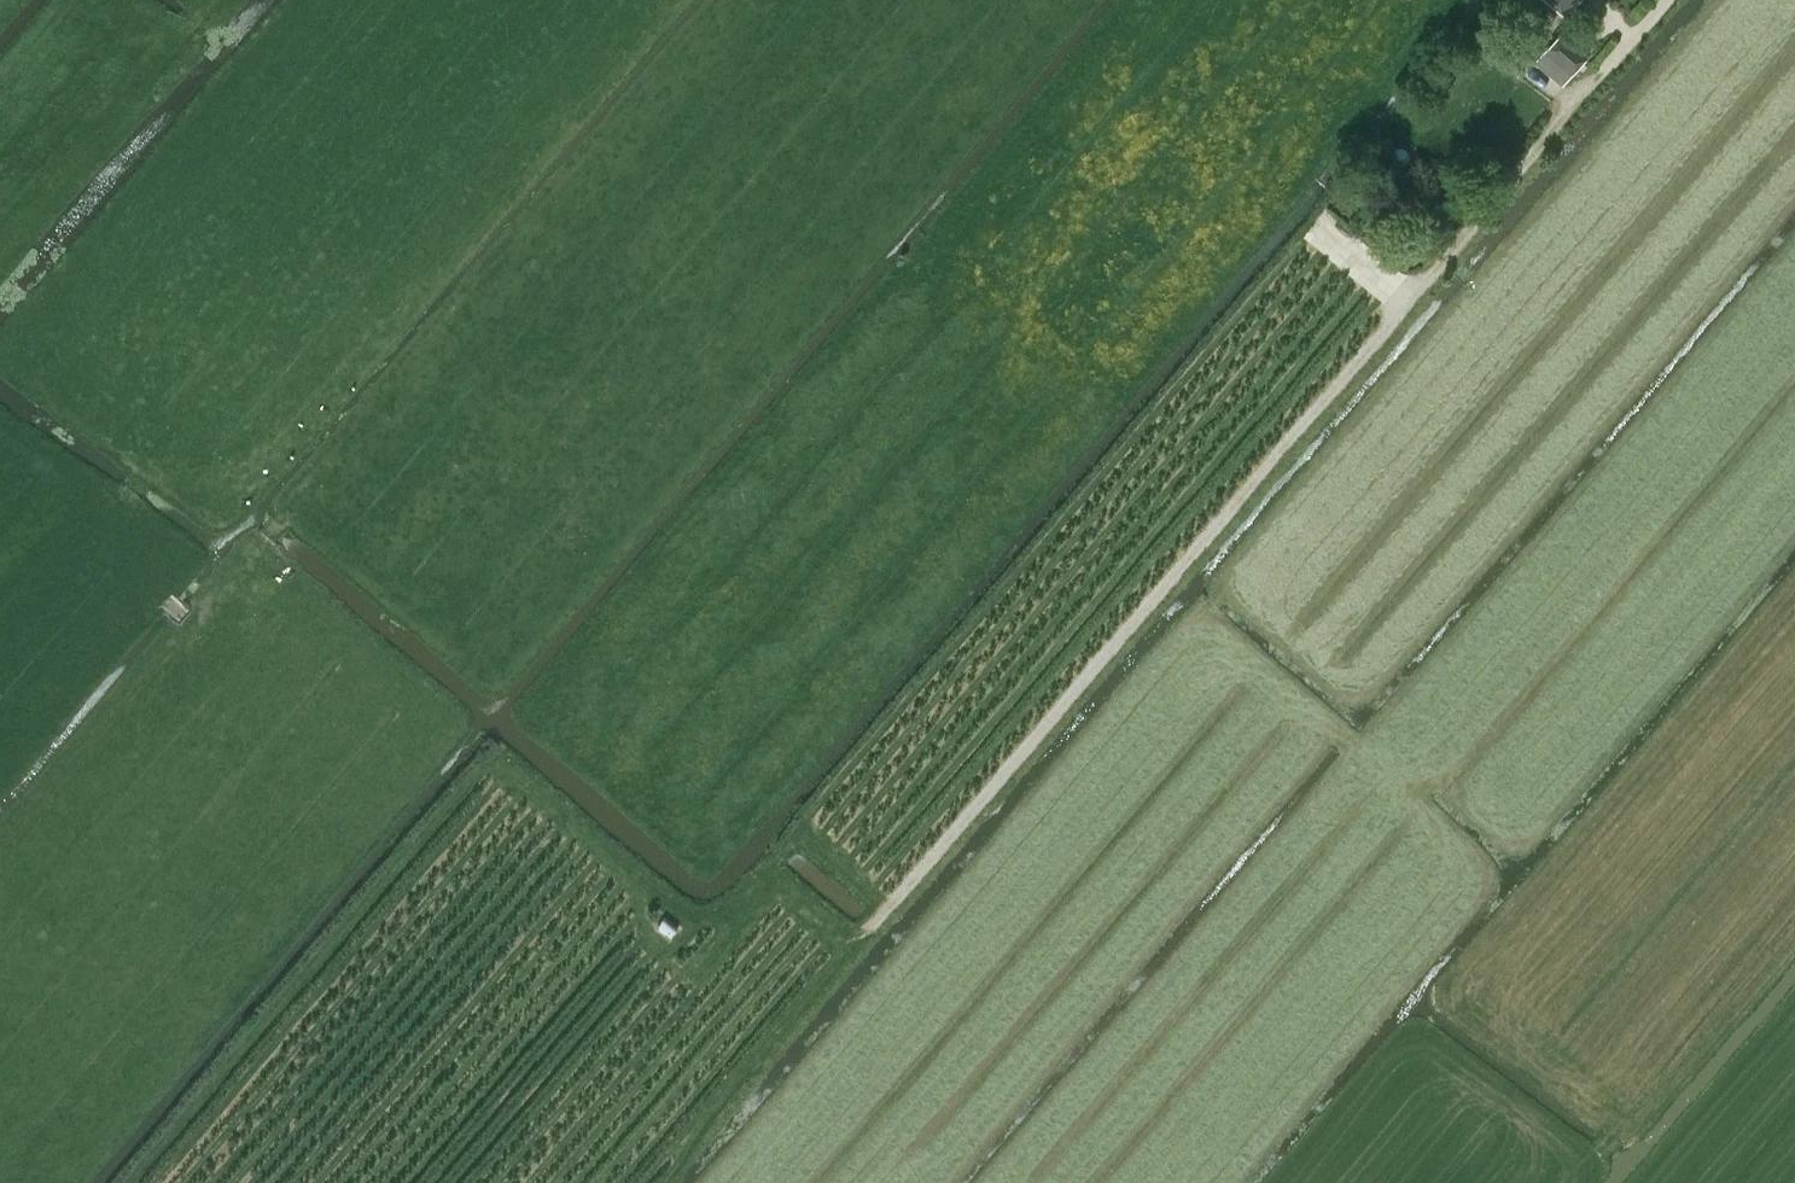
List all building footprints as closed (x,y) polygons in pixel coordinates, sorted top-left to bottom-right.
[(1569,13),(1580,0),(1553,0),(1569,13)] [(1543,52),(1535,60),(1549,72),(1563,84),(1570,76),(1593,49),(1566,25),(1543,52)] [(1392,158),(1392,159),(1392,160),(1392,161),(1392,162),(1393,162),(1393,163),(1393,164),(1394,164),(1394,165),(1395,165),(1395,166),(1396,166),(1397,167),(1398,167),(1399,167),(1399,168),(1400,168),(1401,168),(1402,168),(1403,168),(1403,167),(1404,167),(1405,167),(1405,166),(1406,166),(1407,165),(1408,164),(1408,163),(1409,163),(1409,162),(1409,161),(1409,160),(1410,159),(1410,158),(1409,157),(1409,156),(1409,155),(1408,154),(1408,153),(1407,153),(1406,152),(1405,151),(1404,151),(1403,150),(1402,150),(1401,150),(1400,150),(1399,150),(1398,150),(1398,151),(1397,151),(1396,151),(1396,152),(1395,152),(1395,153),(1394,153),(1393,154),(1393,155),(1393,156),(1392,156),(1392,157),(1392,158)]
